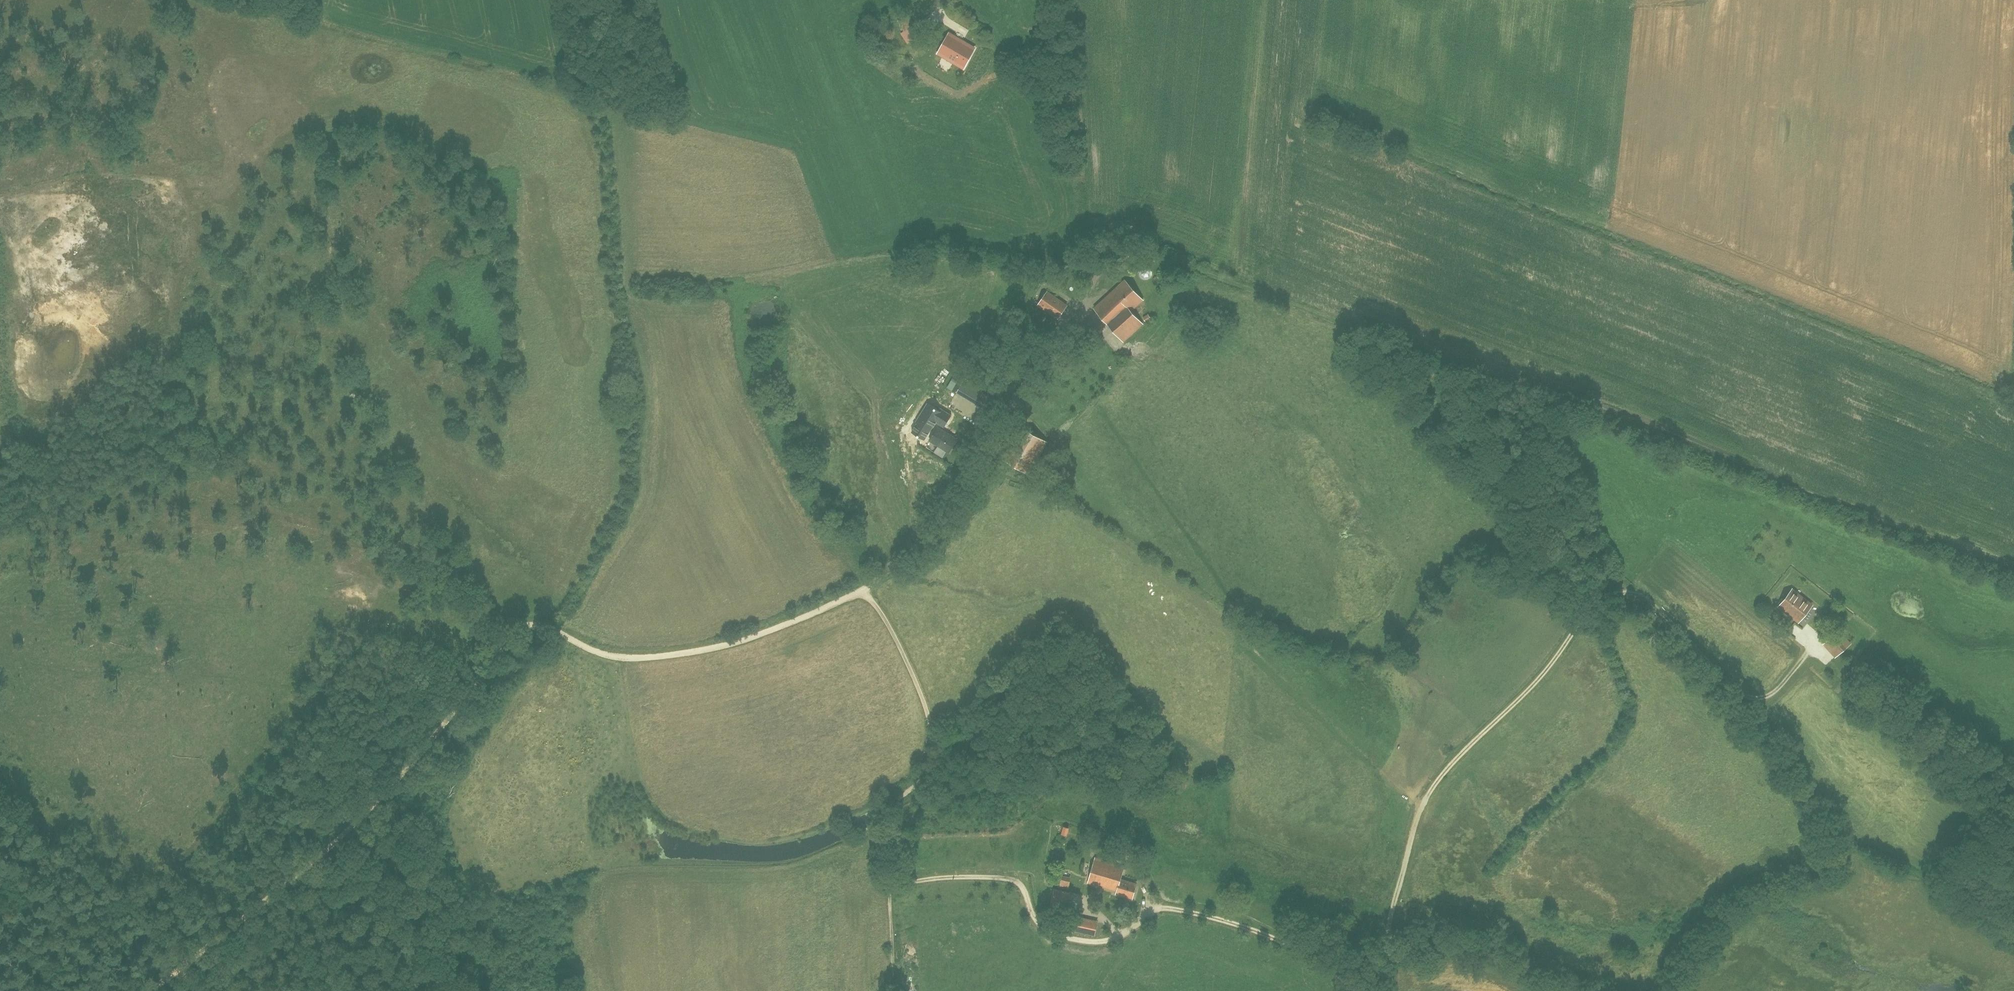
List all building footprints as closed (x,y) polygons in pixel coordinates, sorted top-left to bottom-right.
[(918,15),(901,28),(912,43),(929,30),(918,15)] [(975,44),(951,34),(942,55),(967,66),(975,44)] [(1131,311),(1143,300),(1124,280),(1094,308),(1123,341),(1142,323),(1131,311)] [(1037,304),(1057,318),(1066,305),(1047,291),(1037,304)] [(1102,368),(1108,373),(1116,364),(1110,359),(1102,368)] [(963,382),(957,392),(968,398),(974,388),(963,382)] [(935,427),(935,428),(938,423),(946,428),(953,416),(940,408),(939,410),(929,404),(917,423),(919,424),(913,433),(926,441),(935,427)] [(1028,474),(1047,442),(1021,427),(1002,459),(1028,474)] [(957,439),(938,428),(929,441),(930,442),(926,448),(940,457),(944,450),(948,453),(957,439)] [(1799,622),(1812,604),(1792,589),(1778,607),(1784,611),(1799,622)] [(1841,652),(1850,644),(1839,631),(1829,639),(1841,652)] [(1059,830),(1069,833),(1070,826),(1061,823),(1059,830)] [(1133,898),(1137,884),(1121,879),(1125,866),(1095,858),(1088,882),(1117,890),(1116,893),(1133,898)] [(1064,907),(1051,904),(1049,913),(1062,915),(1064,907)] [(1094,933),(1097,917),(1072,913),(1069,928),(1094,933)]
